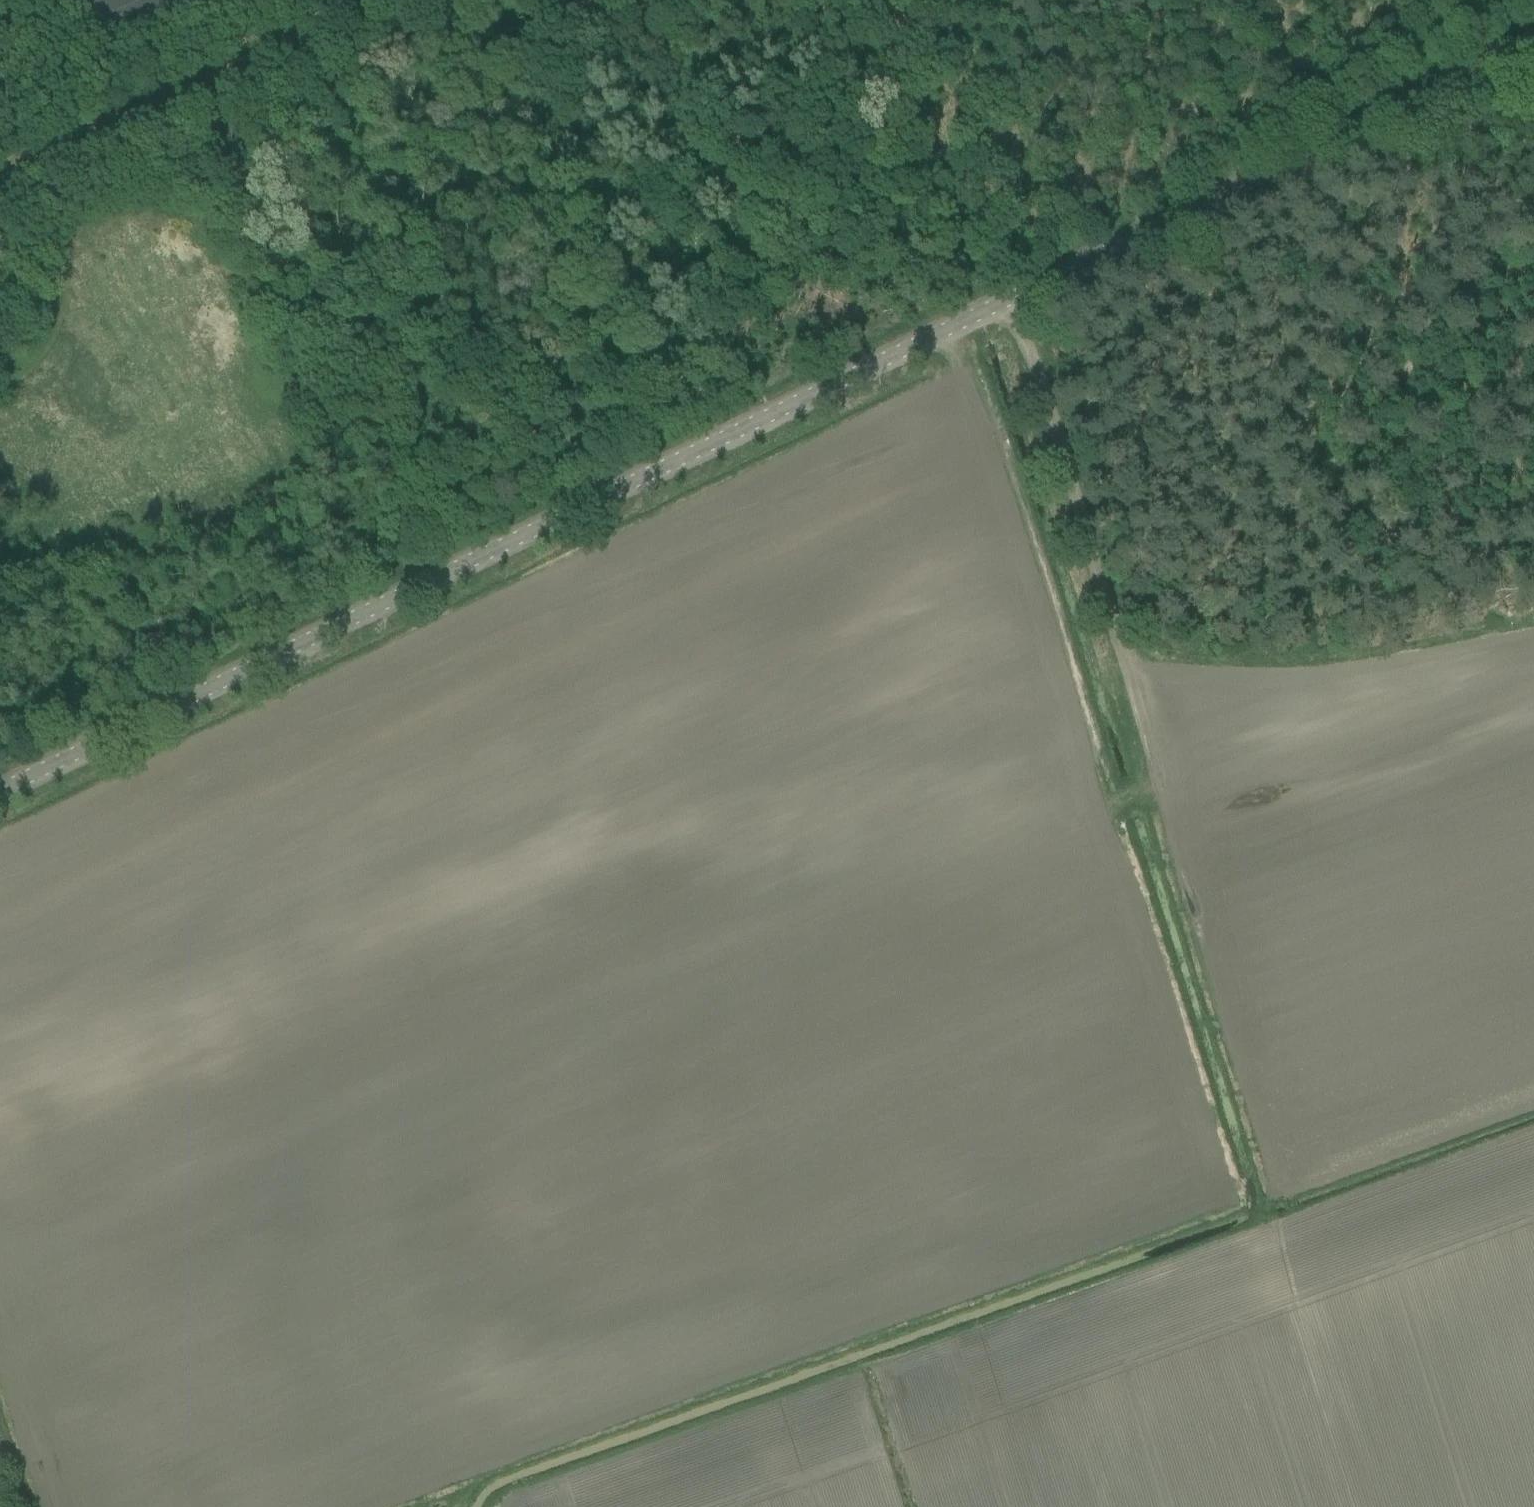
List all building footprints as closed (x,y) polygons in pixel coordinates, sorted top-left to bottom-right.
[(93,1),(92,2),(92,3),(93,2),(102,20),(101,20),(101,21),(102,21),(111,39),(193,0),(92,0),(93,1)]
